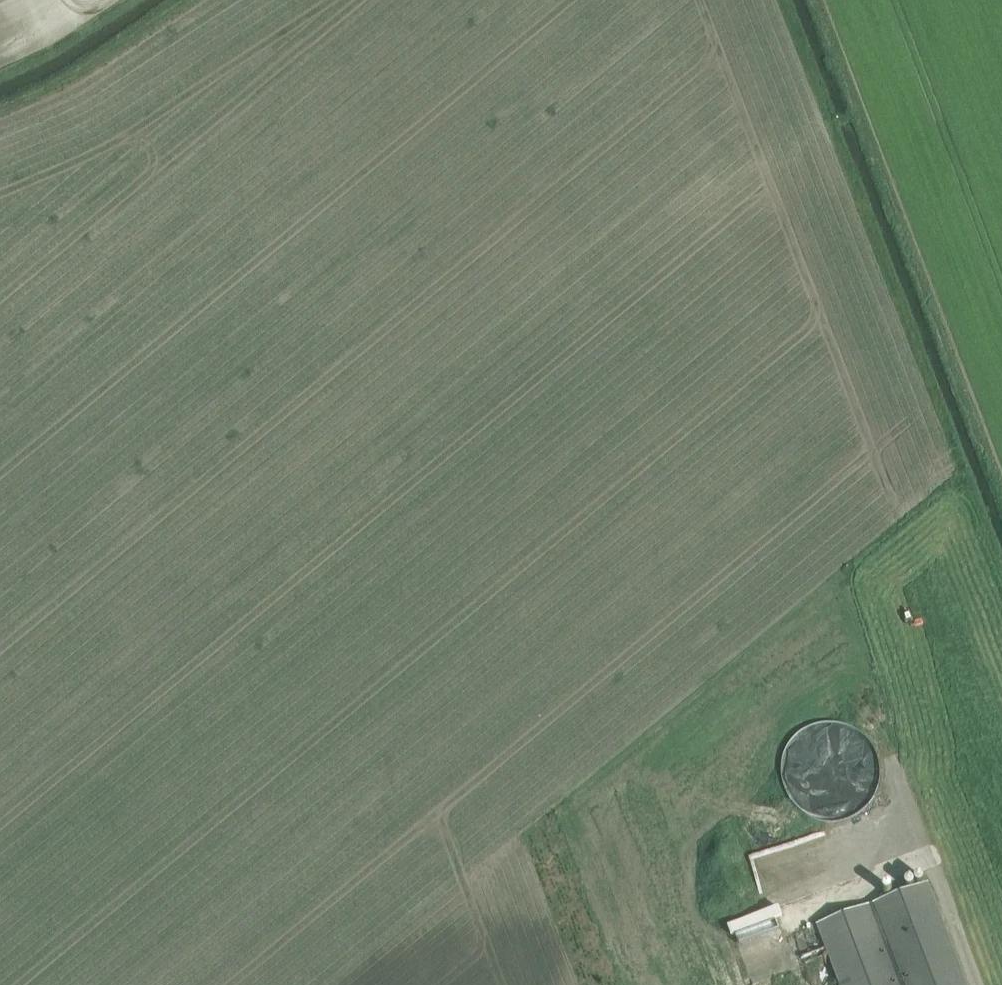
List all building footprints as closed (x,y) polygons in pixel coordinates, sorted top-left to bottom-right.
[(825,949),(803,957),(814,984),(964,984),(926,884),(817,926),(825,949)]
